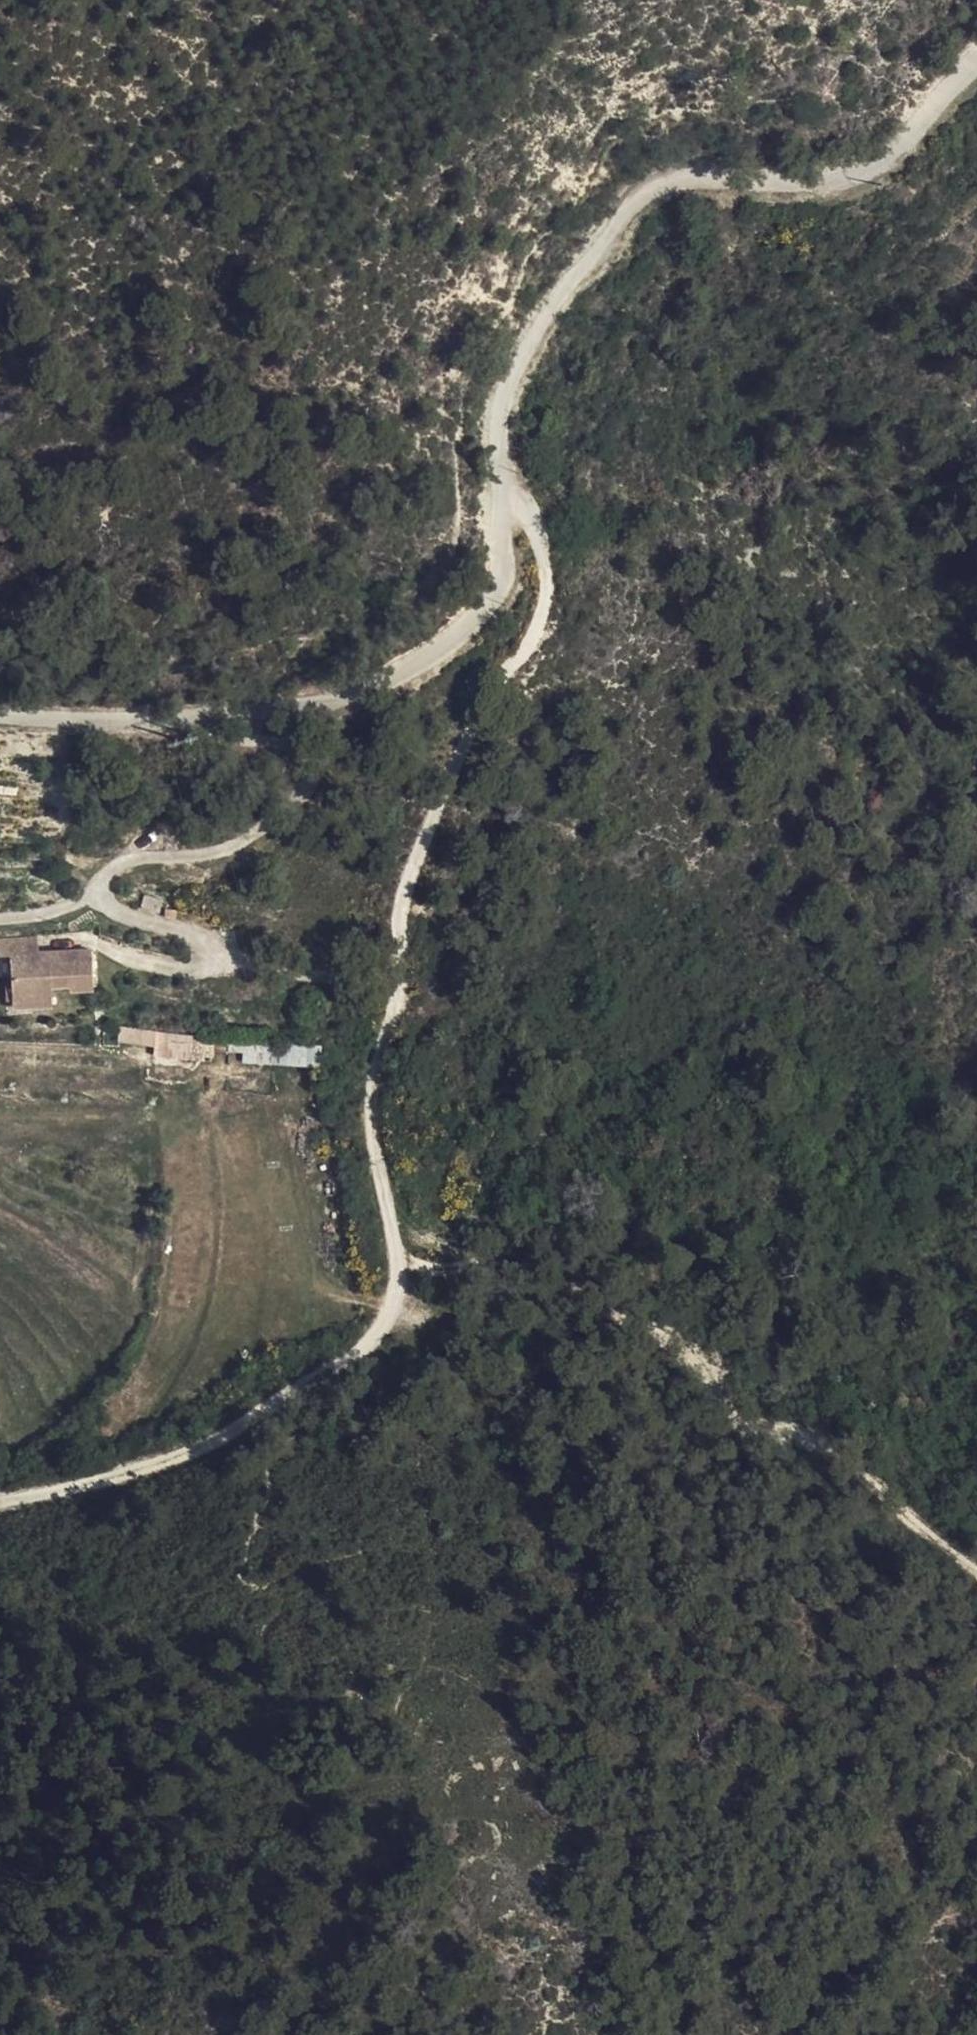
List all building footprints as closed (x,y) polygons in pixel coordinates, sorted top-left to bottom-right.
[(44,965),(61,964),(60,948),(16,952),(17,968),(44,965)] [(74,993),(110,998),(107,960),(75,963),(74,993)] [(86,996),(87,1002),(110,998),(74,993),(75,963),(61,964),(44,965),(45,983),(28,984),(30,1017),(69,1014),(69,996),(86,996)] [(121,1026),(118,1046),(190,1057),(193,1037),(121,1026)] [(316,1039),(240,1044),(242,1068),(318,1063),(316,1039)]
